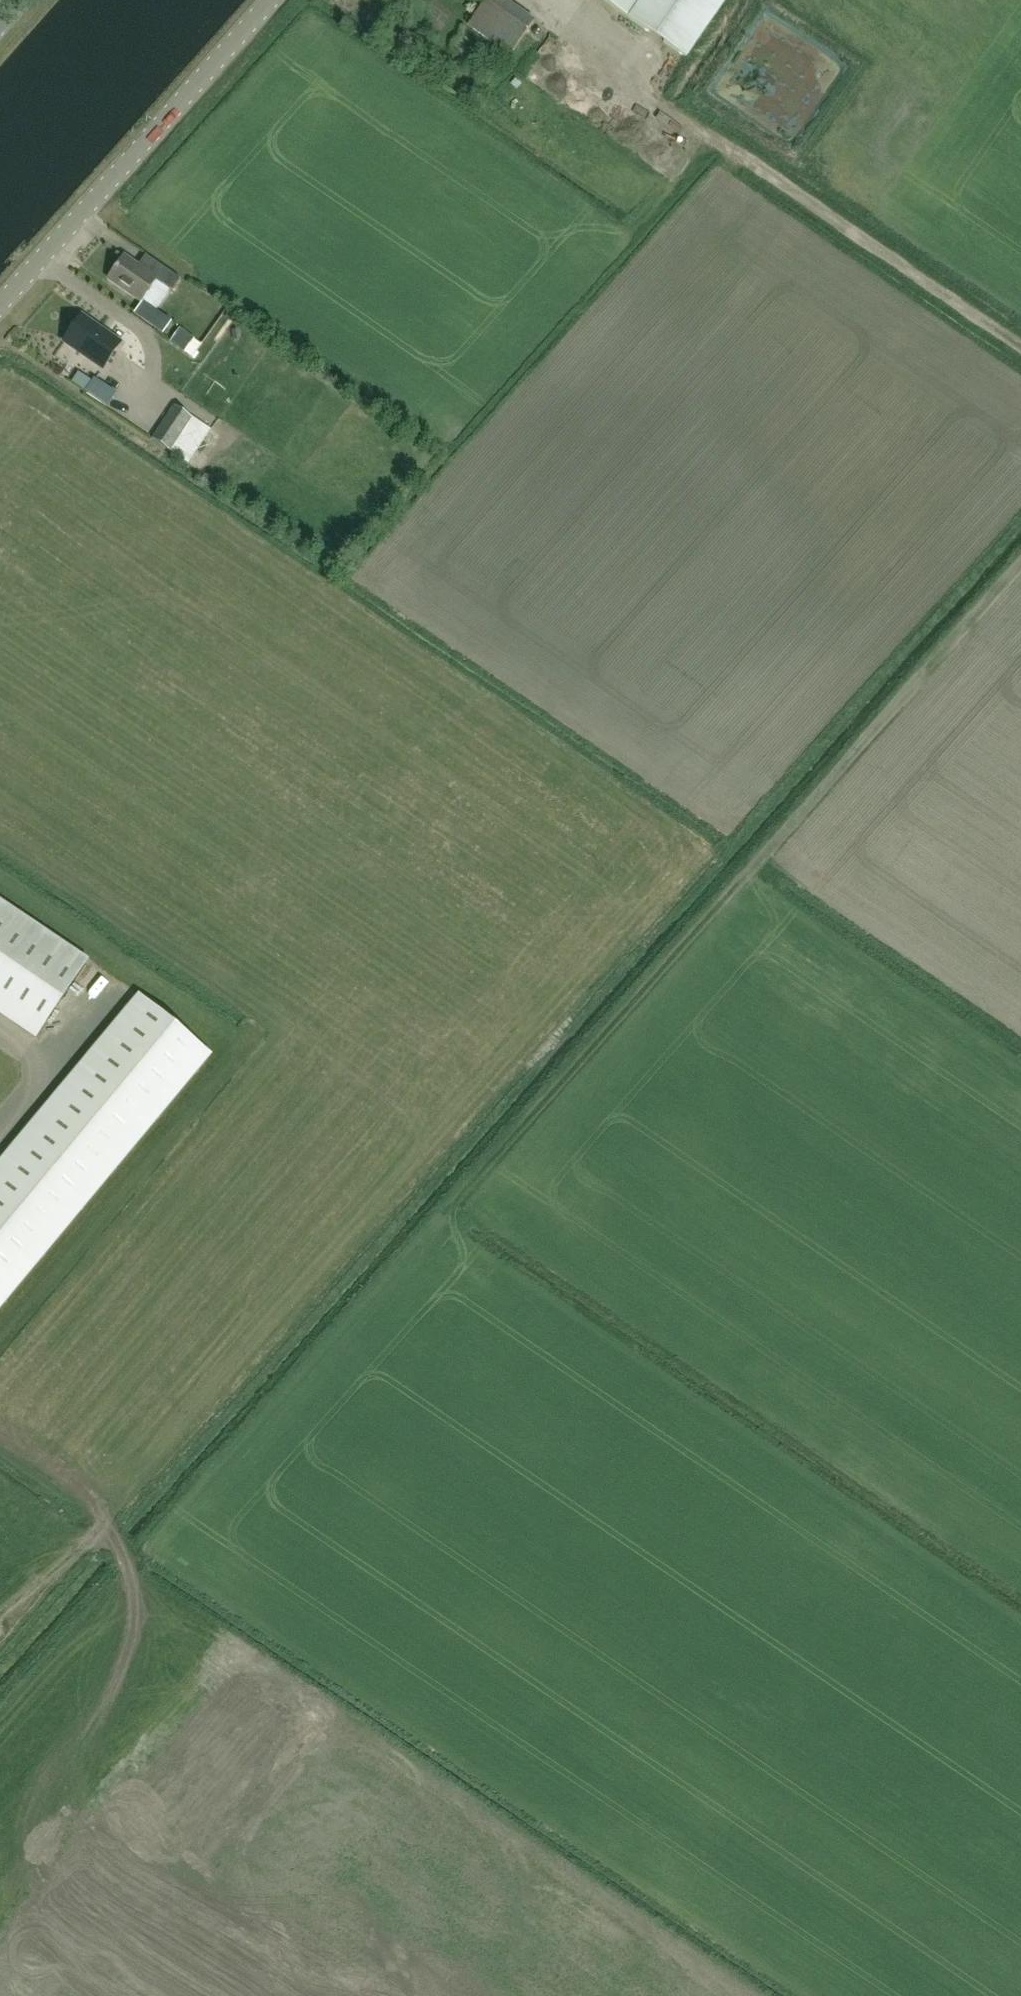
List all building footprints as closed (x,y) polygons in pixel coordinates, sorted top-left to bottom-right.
[(536,21),(507,0),(487,0),(468,28),(511,57),(536,21)] [(684,56),(723,0),(603,0),(684,56)] [(143,302),(144,301),(157,310),(171,289),(157,280),(158,279),(125,256),(109,279),(143,302)] [(64,342),(103,369),(121,344),(82,316),(64,342)] [(181,326),(171,339),(186,350),(196,336),(181,326)] [(96,373),(87,386),(102,398),(112,385),(96,373)] [(200,470),(222,436),(175,405),(153,438),(200,470)] [(0,901),(0,1013),(36,1038),(88,960),(0,901)] [(139,995),(0,1162),(0,1307),(211,1054),(139,995)]
